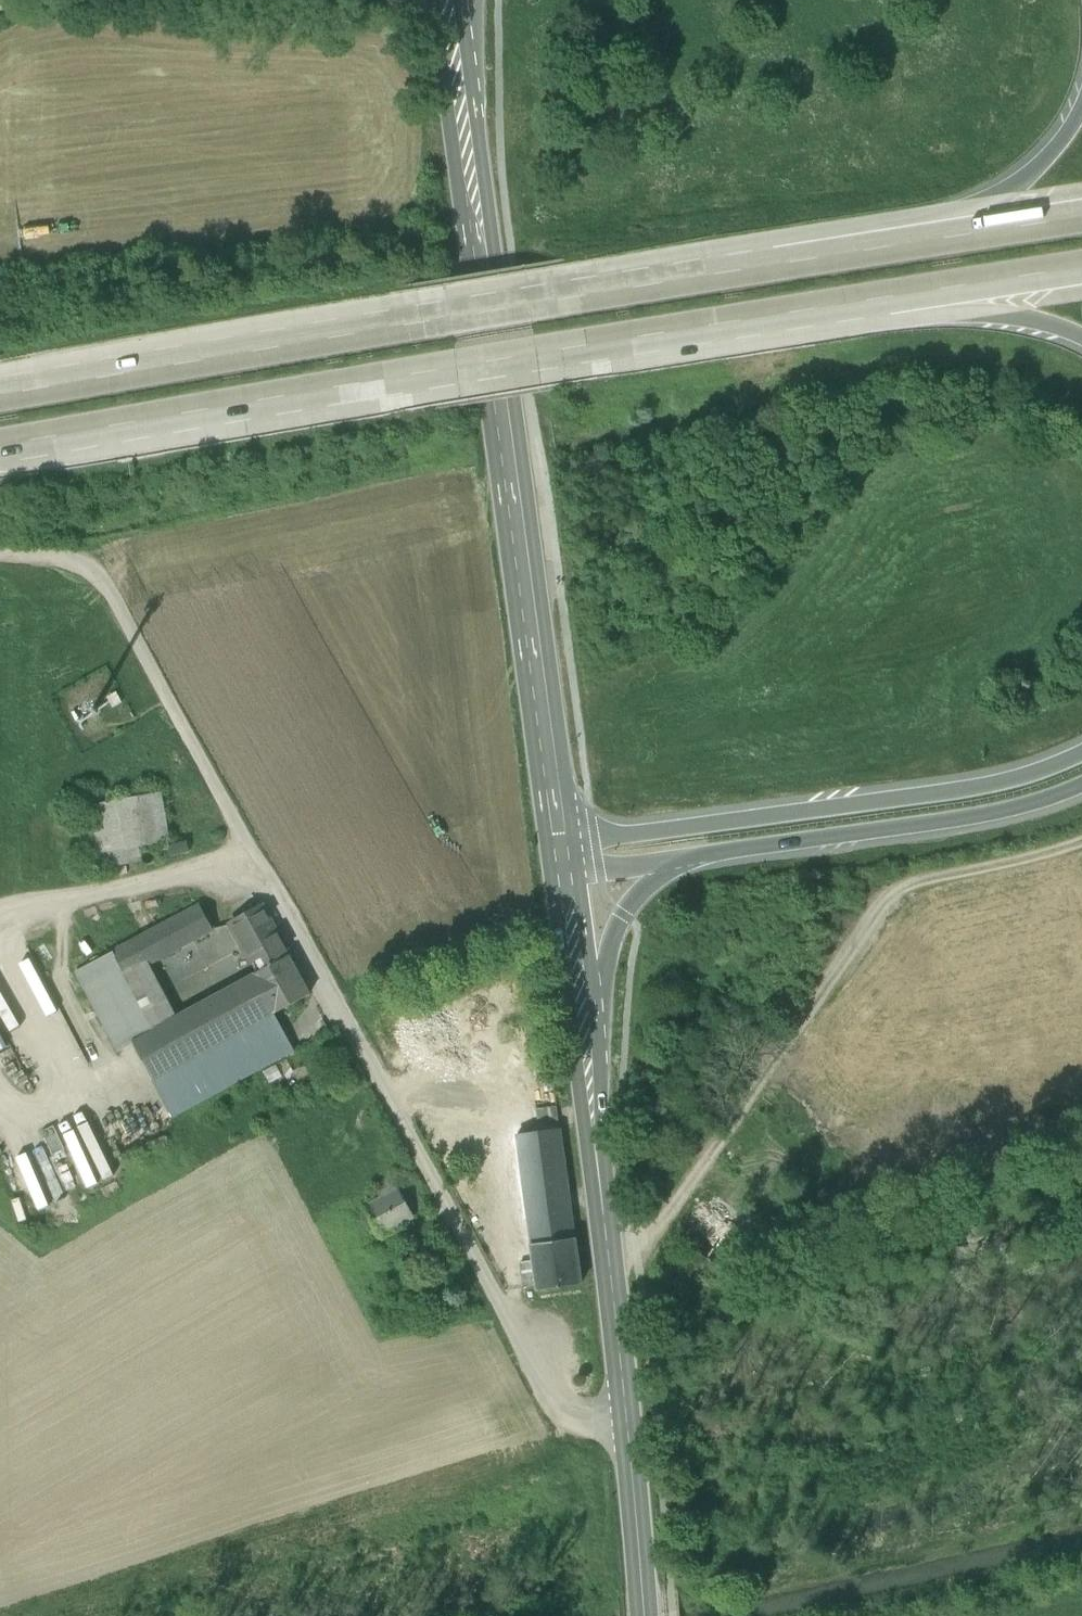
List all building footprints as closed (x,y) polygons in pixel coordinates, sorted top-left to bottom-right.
[(143,858),(142,859),(141,849),(168,843),(159,794),(80,809),(92,873),(143,862),(146,866),(150,866),(154,863),(156,859),(153,855),(149,853),(145,855),(143,858)] [(113,953),(126,977),(149,965),(213,931),(200,907),(113,953)] [(252,963),(258,974),(289,957),(262,908),(231,925),(252,963)] [(133,1043),(154,1031),(126,977),(113,953),(77,972),(119,1052),(134,1045),(133,1043)] [(310,996),(289,957),(258,974),(251,977),(272,1016),(274,1015),(310,996)] [(177,1018),(149,965),(126,977),(154,1031),(177,1018)] [(246,980),(177,1018),(154,1031),(133,1043),(134,1045),(153,1081),(272,1016),(251,977),(246,980)] [(274,1015),(272,1016),(153,1081),(172,1118),(294,1051),(274,1015)] [(536,1110),(538,1133),(560,1129),(557,1107),(536,1110)] [(88,1113),(60,1123),(85,1190),(113,1179),(88,1113)] [(54,1127),(42,1132),(53,1157),(65,1151),(54,1127)] [(528,1217),(531,1245),(575,1239),(560,1129),(538,1133),(517,1136),(528,1217)] [(501,1205),(503,1221),(528,1217),(517,1136),(492,1140),(498,1189),(501,1205)] [(374,1188),(380,1200),(398,1190),(392,1178),(374,1188)] [(501,1205),(498,1189),(485,1190),(487,1207),(501,1205)] [(365,1208),(369,1215),(364,1219),(371,1232),(377,1228),(381,1236),(415,1218),(399,1190),(398,1190),(380,1200),(365,1208)] [(697,1220),(719,1236),(733,1215),(711,1199),(697,1220)] [(537,1287),(538,1292),(581,1285),(575,1239),(531,1245),(537,1287)] [(518,1247),(524,1289),(537,1287),(531,1245),(518,1247)]
